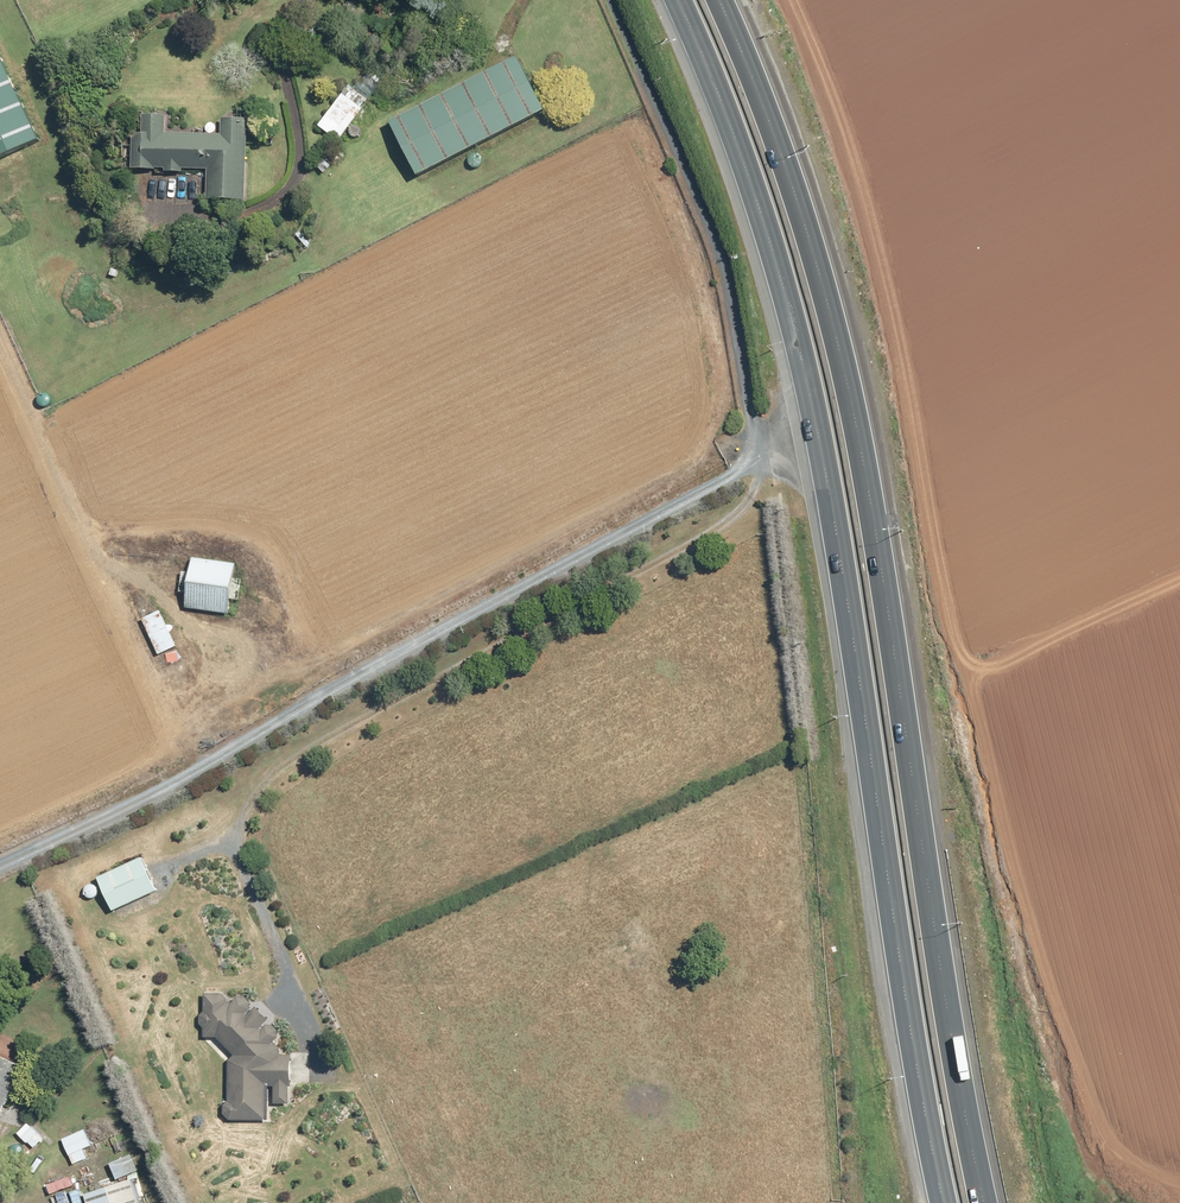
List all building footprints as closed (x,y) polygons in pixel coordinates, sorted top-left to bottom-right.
[(40,141),(0,53),(0,159),(40,141)] [(418,178),(547,112),(520,58),(390,124),(418,178)] [(366,101),(350,91),(345,88),(342,94),(321,128),(341,141),(366,101)] [(165,133),(166,117),(146,116),(146,133),(145,137),(141,137),(135,137),(134,170),(183,172),(183,168),(209,169),(207,199),(244,200),(248,121),(223,120),(222,136),(165,133)] [(185,608),(228,613),(229,600),(239,601),(241,581),(232,580),(234,564),(191,559),(189,573),(182,572),(179,594),(187,595),(185,608)] [(176,647),(160,611),(142,620),(158,655),(176,647)] [(156,891),(141,859),(98,879),(113,911),(156,891)] [(273,1104),(287,1105),(288,1086),(289,1086),(290,1056),(286,1056),(279,1055),(279,1050),(275,1041),(278,1037),(279,1036),(279,1035),(279,1034),(279,1032),(278,1031),(278,1030),(278,1029),(277,1028),(276,1027),(275,1026),(274,1025),(273,1024),(272,1024),(271,1023),(270,1023),(271,1021),(254,1006),(254,1005),(254,1003),(253,1002),(252,1001),(251,999),(250,998),(249,997),(248,997),(247,996),(245,995),(244,995),(242,995),(241,995),(239,995),(231,1004),(222,995),(204,993),(203,1012),(202,1013),(201,1014),(200,1015),(199,1016),(198,1017),(198,1018),(198,1019),(198,1021),(198,1022),(198,1023),(199,1024),(199,1025),(200,1026),(201,1027),(202,1028),(202,1037),(217,1038),(236,1055),(226,1066),(225,1108),(224,1108),(223,1108),(222,1109),(221,1110),(221,1111),(220,1112),(220,1113),(220,1114),(220,1115),(221,1116),(221,1117),(222,1118),(222,1119),(223,1119),(224,1120),(227,1120),(227,1121),(264,1123),(265,1104),(273,1104)] [(0,1058),(0,1112),(22,1069),(0,1058)] [(43,1138),(26,1123),(17,1134),(34,1149),(43,1138)] [(91,1145),(84,1130),(62,1140),(73,1166),(88,1160),(83,1149),(91,1145)] [(139,1170),(132,1154),(109,1164),(116,1180),(139,1170)] [(134,1181),(87,1195),(89,1202),(141,1202),(134,1181)]
